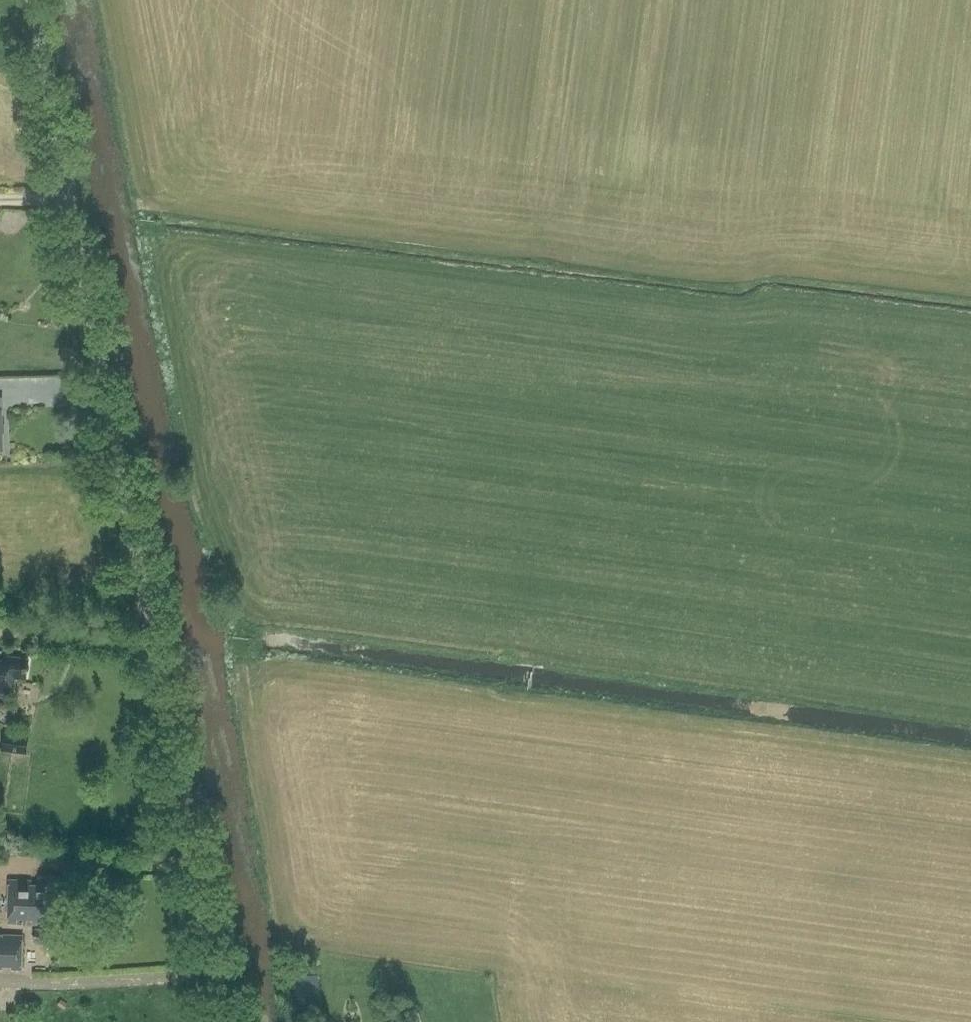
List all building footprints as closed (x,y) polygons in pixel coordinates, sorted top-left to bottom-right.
[(14,695),(16,678),(27,679),(29,659),(8,656),(9,652),(0,651),(0,693),(14,695)] [(4,732),(2,751),(26,755),(29,735),(4,732)] [(66,906),(67,887),(59,887),(60,877),(44,876),(44,882),(10,881),(9,923),(37,924),(37,922),(57,923),(58,905),(66,906)] [(49,942),(49,930),(35,930),(34,941),(49,942)] [(0,932),(0,966),(5,966),(5,958),(14,958),(14,967),(24,967),(25,933),(0,932)]
